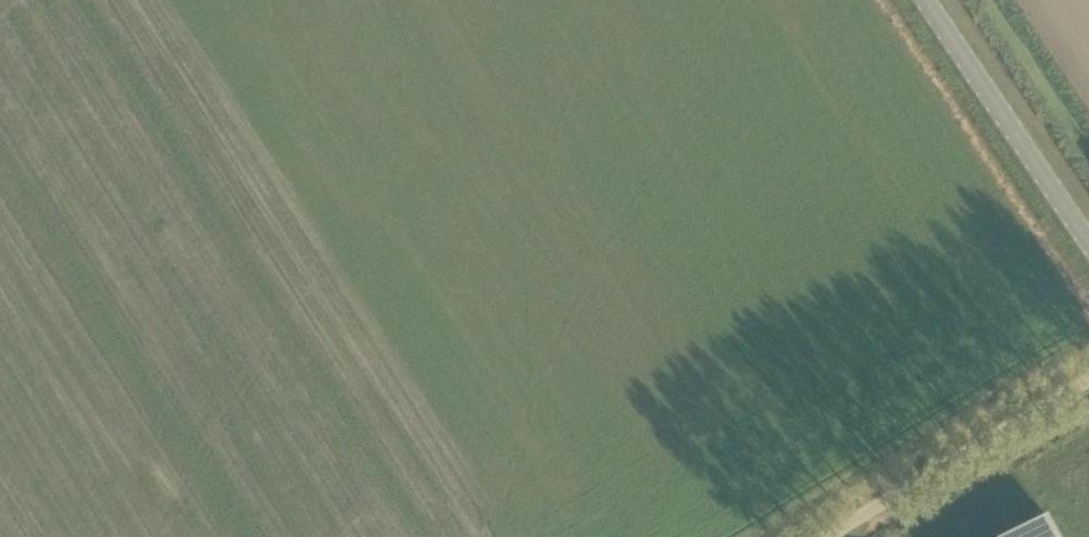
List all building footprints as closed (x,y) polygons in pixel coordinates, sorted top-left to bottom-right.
[(1005,536),(1059,536),(1045,514),(1005,536)]
